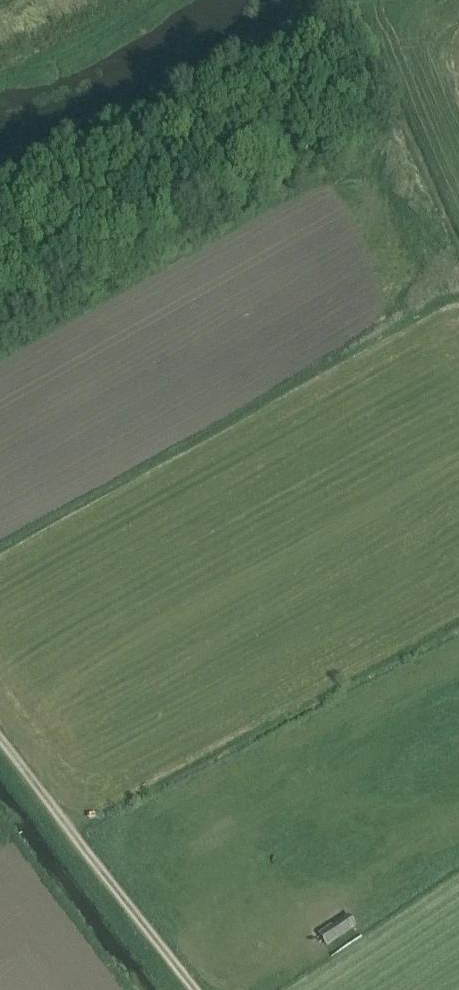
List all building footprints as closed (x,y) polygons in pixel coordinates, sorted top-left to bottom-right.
[(327,945),(357,926),(349,914),(319,933),(327,945)]
